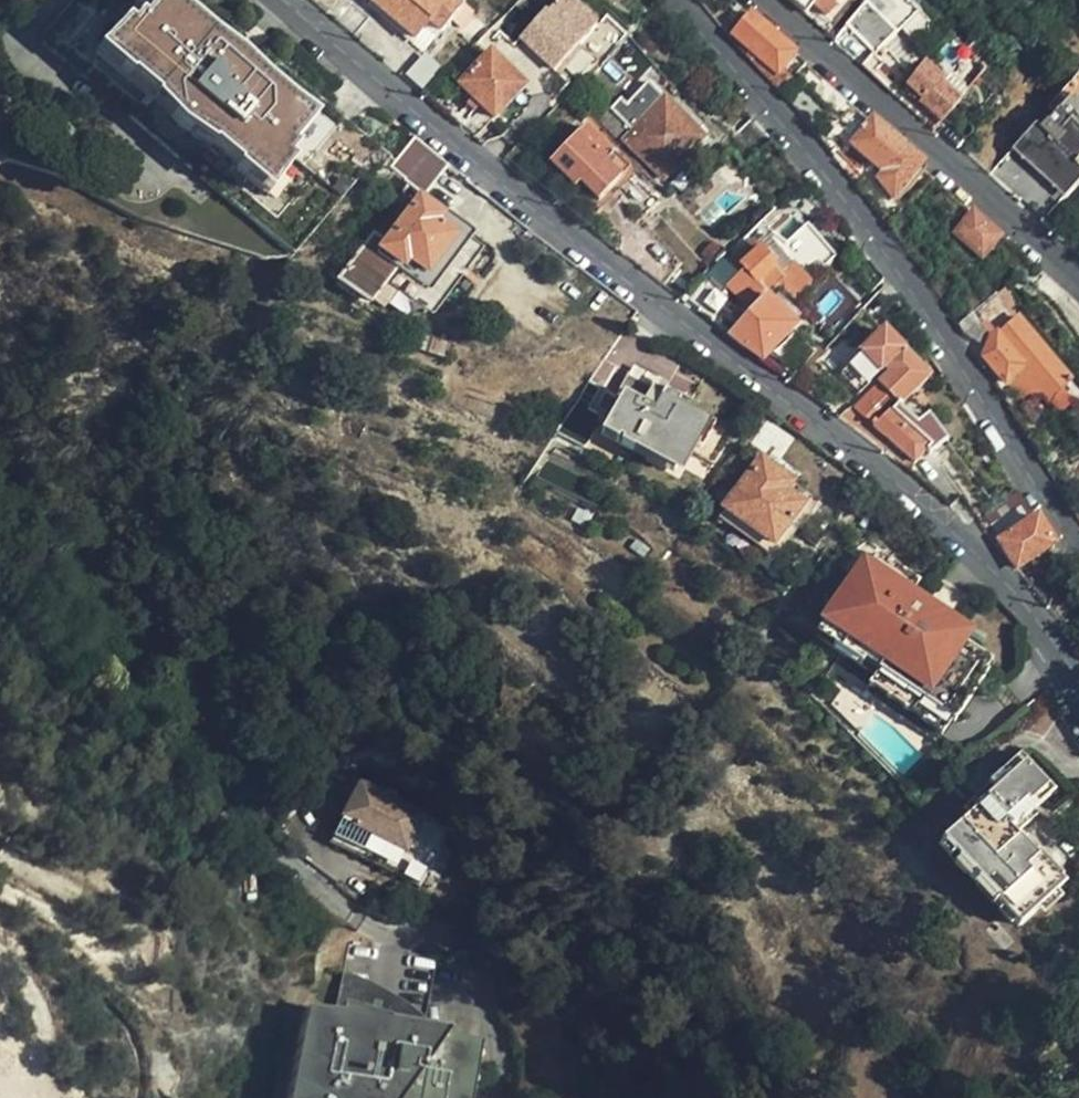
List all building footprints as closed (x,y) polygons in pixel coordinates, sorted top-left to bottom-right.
[(262,55),(246,74),(222,55),(239,35),(199,0),(76,0),(38,44),(301,267),(389,162),(262,55)] [(447,0),(367,0),(417,42),(430,26),(441,35),(461,12),(447,0)] [(554,74),(596,30),(566,0),(547,20),(543,17),(519,43),(554,74)] [(803,19),(821,1),(831,10),(841,0),(783,0),(803,19)] [(869,79),(880,68),(871,59),(884,47),(902,69),(914,60),(895,36),(887,28),(909,6),(903,0),(861,0),(856,5),(861,11),(830,44),(860,70),(869,79)] [(887,28),(895,36),(917,15),(909,6),(887,28)] [(746,16),(729,36),(776,77),(793,56),(746,16)] [(432,85),(449,67),(429,49),(412,69),(432,85)] [(523,90),(490,59),(462,89),(496,120),(523,90)] [(921,105),(941,125),(959,104),(922,70),(907,86),(925,102),(921,105)] [(628,142),(644,159),(664,178),(701,140),(647,85),(627,106),(621,101),(600,121),(624,145),(628,142)] [(1012,151),(1064,204),(1078,189),(1078,107),(1073,101),(1042,133),(1033,123),(1018,137),(1022,140),(1012,151)] [(898,148),(861,116),(839,141),(844,151),(847,152),(850,149),(880,175),(875,180),(892,200),(920,169),(898,148)] [(750,161),(770,140),(752,119),(731,141),(750,161)] [(625,170),(576,132),(549,167),(599,206),(625,170)] [(1012,151),(991,171),(1046,220),(1064,204),(1012,151)] [(369,248),(345,277),(333,294),(364,319),(377,303),(401,272),(426,290),(466,237),(418,201),(378,254),(369,248)] [(827,257),(849,236),(833,215),(808,236),(827,257)] [(998,239),(971,215),(955,233),(982,257),(998,239)] [(783,276),(753,245),(728,271),(720,263),(706,274),(720,289),(728,286),(735,279),(740,283),(747,276),(765,295),(783,276)] [(797,303),(806,295),(792,281),(783,291),(797,303)] [(997,296),(1009,310),(1020,301),(1009,287),(997,296)] [(884,326),(901,306),(891,291),(871,315),(884,326)] [(766,301),(729,339),(748,353),(756,346),(769,359),(797,329),(766,301)] [(1045,406),(1078,378),(1078,377),(1024,310),(991,337),(983,357),(999,376),(1012,366),(1045,406)] [(891,378),(879,389),(897,408),(911,397),(927,383),(889,343),(883,337),(850,369),(838,379),(844,385),(857,400),(869,389),(886,372),(891,378)] [(677,457),(680,454),(692,434),(672,420),(676,413),(629,381),(615,399),(621,403),(598,437),(616,450),(614,453),(626,462),(632,454),(669,480),(682,460),(677,457)] [(898,408),(897,408),(879,389),(860,406),(854,412),(873,432),(914,467),(926,455),(929,458),(946,444),(925,419),(915,428),(898,408)] [(911,404),(921,415),(928,408),(919,398),(911,404)] [(907,475),(914,467),(873,432),(854,412),(860,406),(858,406),(857,407),(855,408),(853,409),(851,410),(850,411),(848,412),(847,413),(842,417),(838,422),(907,475)] [(692,434),(680,454),(694,463),(706,444),(692,434)] [(782,477),(760,462),(742,487),(724,513),(774,549),(782,539),(803,507),(776,487),(782,477)] [(1036,506),(988,536),(1010,572),(1058,542),(1036,506)] [(899,561),(882,550),(874,563),(890,574),(899,561)] [(874,563),(871,562),(831,620),(823,633),(883,673),(884,672),(957,721),(959,722),(993,672),(948,641),(954,632),(957,629),(934,615),(929,610),(933,604),(917,593),(926,579),(899,561),(890,574),(874,563)] [(999,663),(954,632),(948,641),(993,672),(999,663)] [(948,733),(957,721),(884,672),(883,673),(875,684),(948,733)] [(1067,875),(1018,826),(1054,790),(1023,758),(939,843),(1020,924),(1067,875)] [(451,833),(364,786),(332,841),(421,888),(451,833)] [(404,939),(398,938),(373,1009),(323,993),(300,1097),(474,1097),(473,1093),(482,1045),(434,1029),(422,1008),(473,985),(404,939)]
